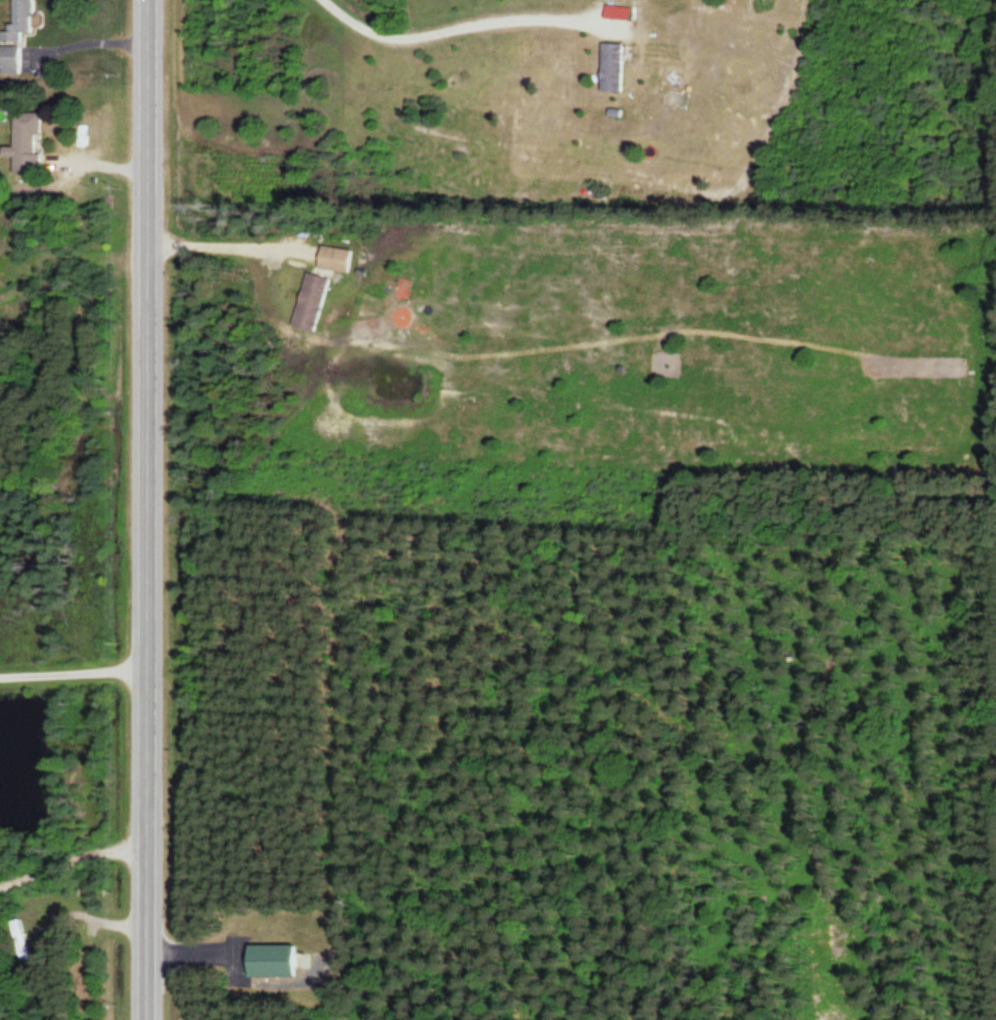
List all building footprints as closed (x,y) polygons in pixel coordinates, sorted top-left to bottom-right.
[(20,44),(20,33),(32,33),(32,0),(11,0),(11,32),(0,32),(0,44),(20,44)] [(620,93),(620,45),(598,45),(598,93),(620,93)] [(0,47),(0,74),(19,74),(19,47),(0,47)] [(40,115),(13,115),(12,149),(1,149),(1,160),(12,160),(12,173),(39,173),(40,115)] [(315,269),(346,273),(349,251),(317,247),(315,269)] [(310,332),(326,280),(304,273),(288,325),(310,332)] [(8,922),(22,961),(31,958),(18,919),(8,922)] [(246,977),(294,977),(294,945),(246,945),(246,977)]
